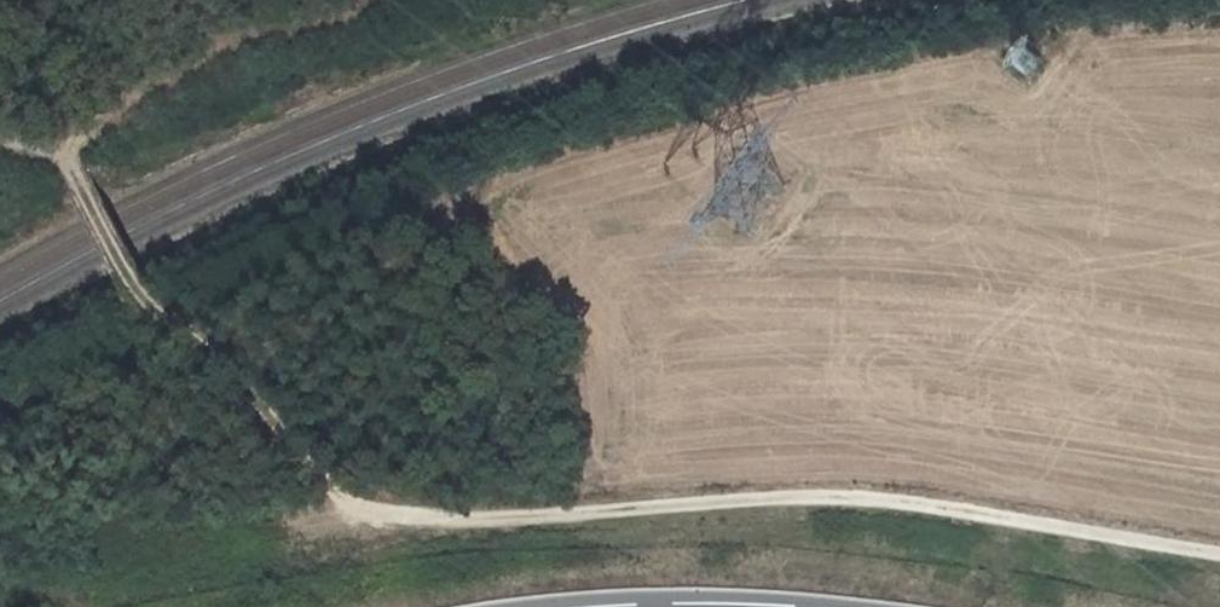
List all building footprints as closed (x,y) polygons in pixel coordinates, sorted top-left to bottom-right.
[(1025,46),(1010,67),(1031,83),(1045,62),(1025,46)]
